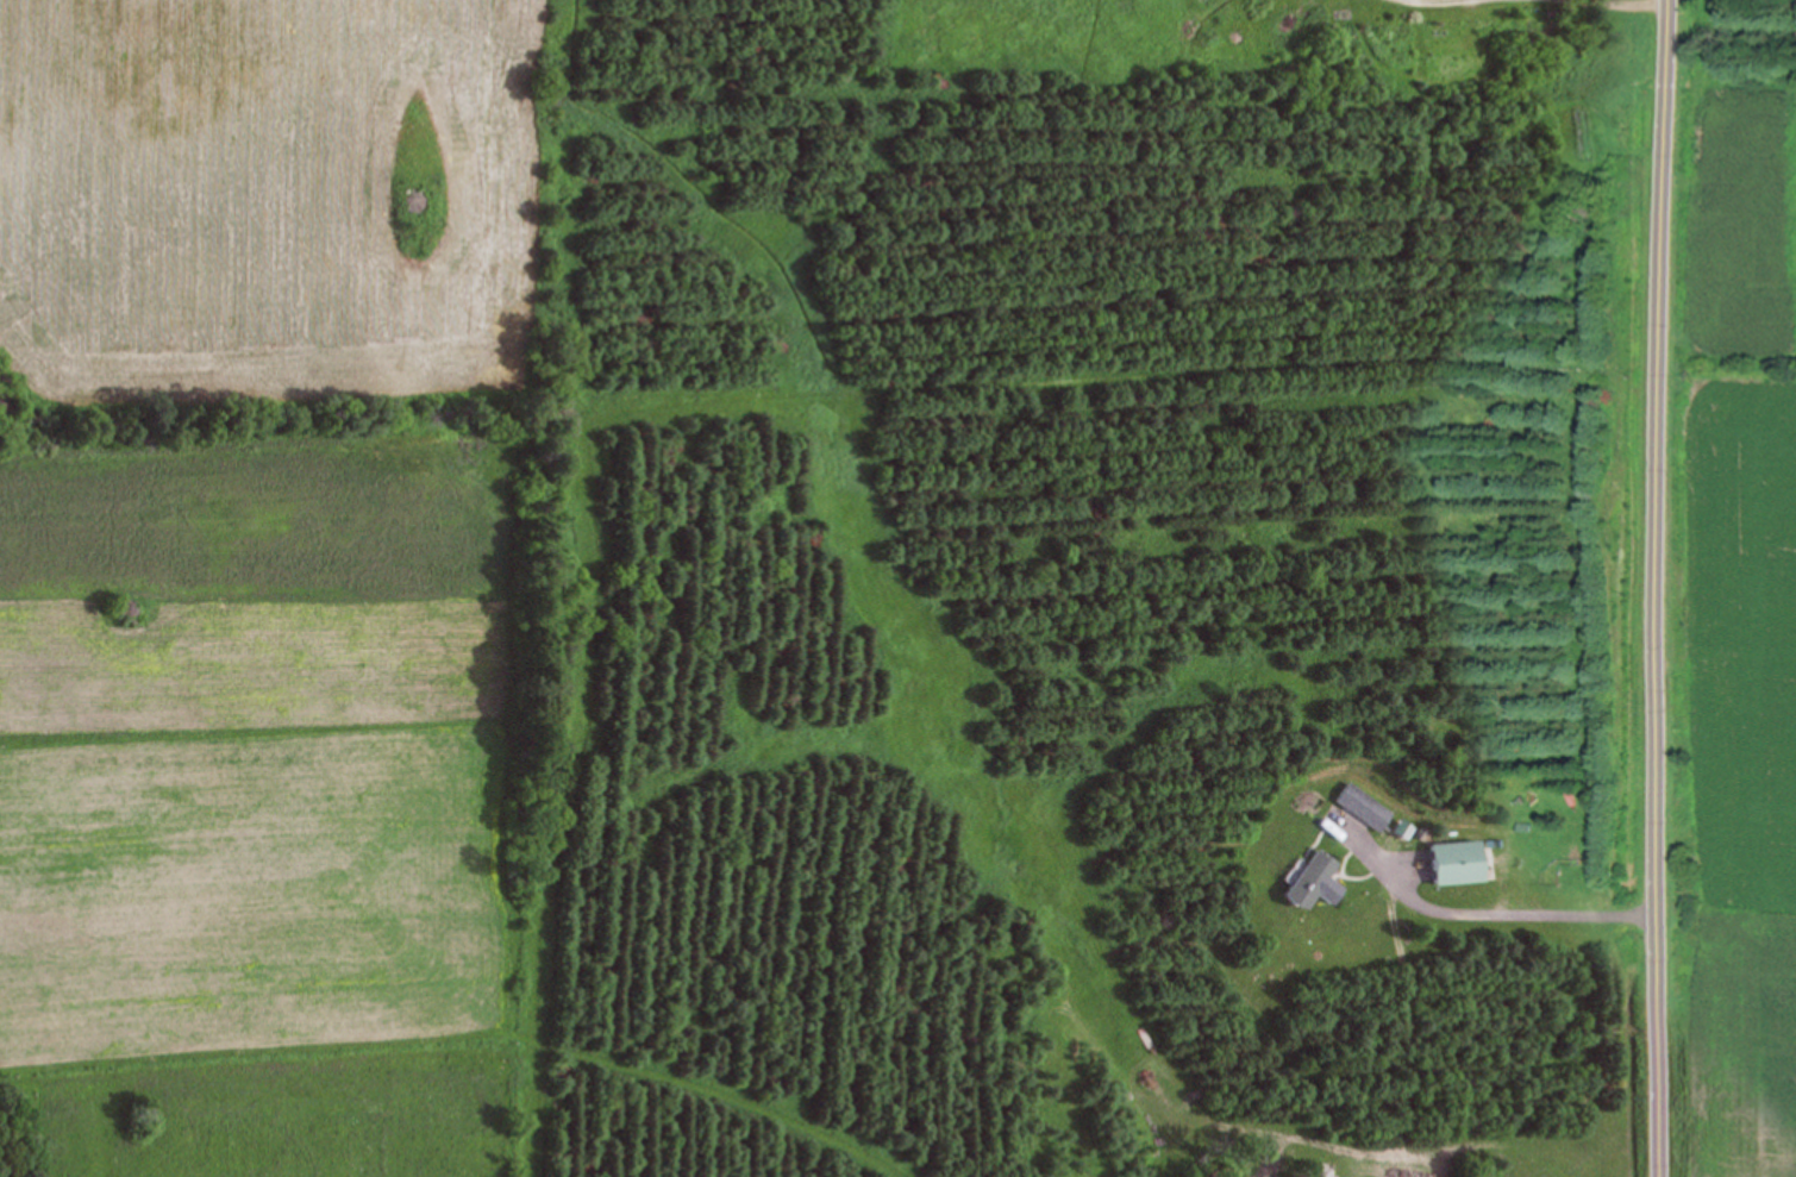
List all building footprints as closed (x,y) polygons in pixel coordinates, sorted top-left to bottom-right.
[(1393,813),(1350,781),(1336,800),(1378,833),(1393,813)] [(1427,844),(1429,885),(1480,883),(1478,842),(1427,844)] [(1279,895),(1299,910),(1313,892),(1328,904),(1340,888),(1325,876),(1335,863),(1314,848),(1279,895)]
